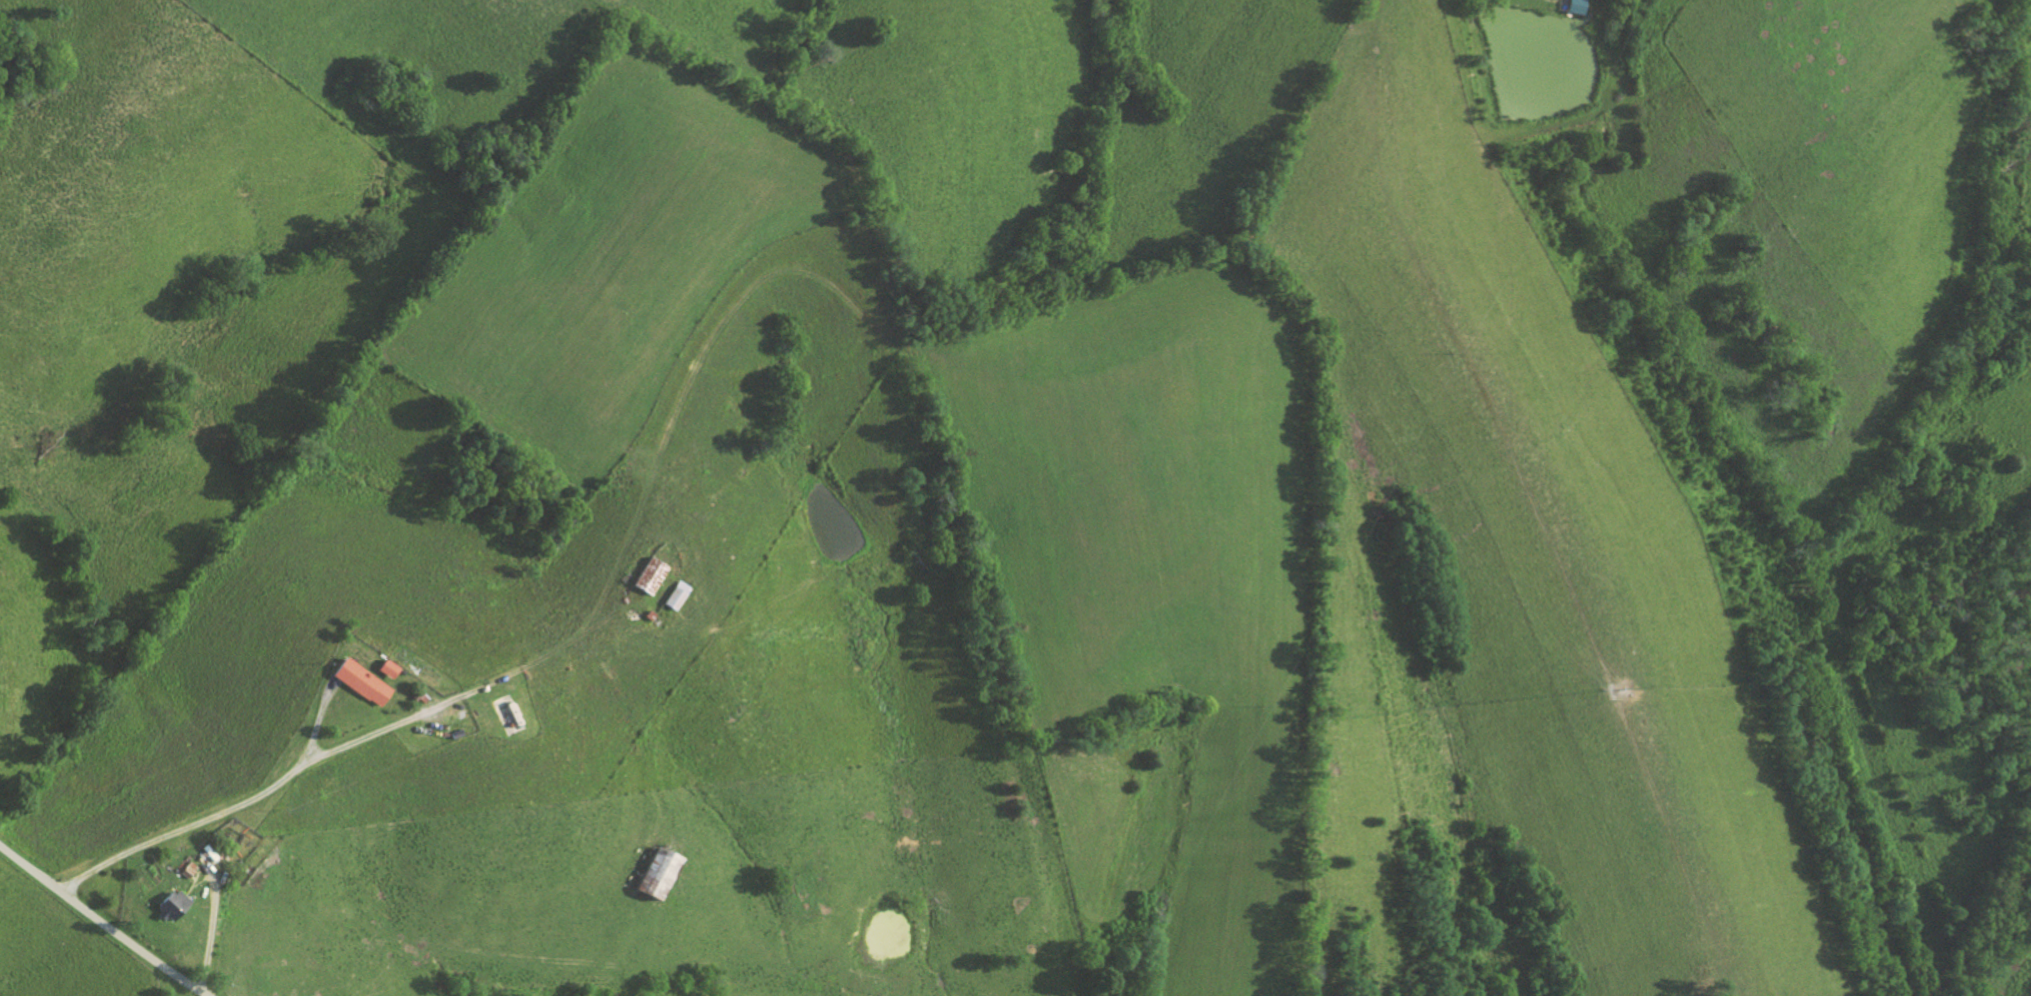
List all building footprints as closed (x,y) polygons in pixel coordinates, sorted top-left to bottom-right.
[(670,565),(650,557),(637,587),(657,596),(670,565)] [(691,586),(678,580),(667,606),(680,611),(691,586)] [(337,676),(383,709),(396,690),(350,658),(337,676)] [(381,670),(395,679),(402,669),(388,659),(381,670)] [(684,858),(657,847),(640,893),(667,903),(684,858)] [(161,908),(175,922),(188,909),(185,906),(190,901),(179,890),(161,908)]
